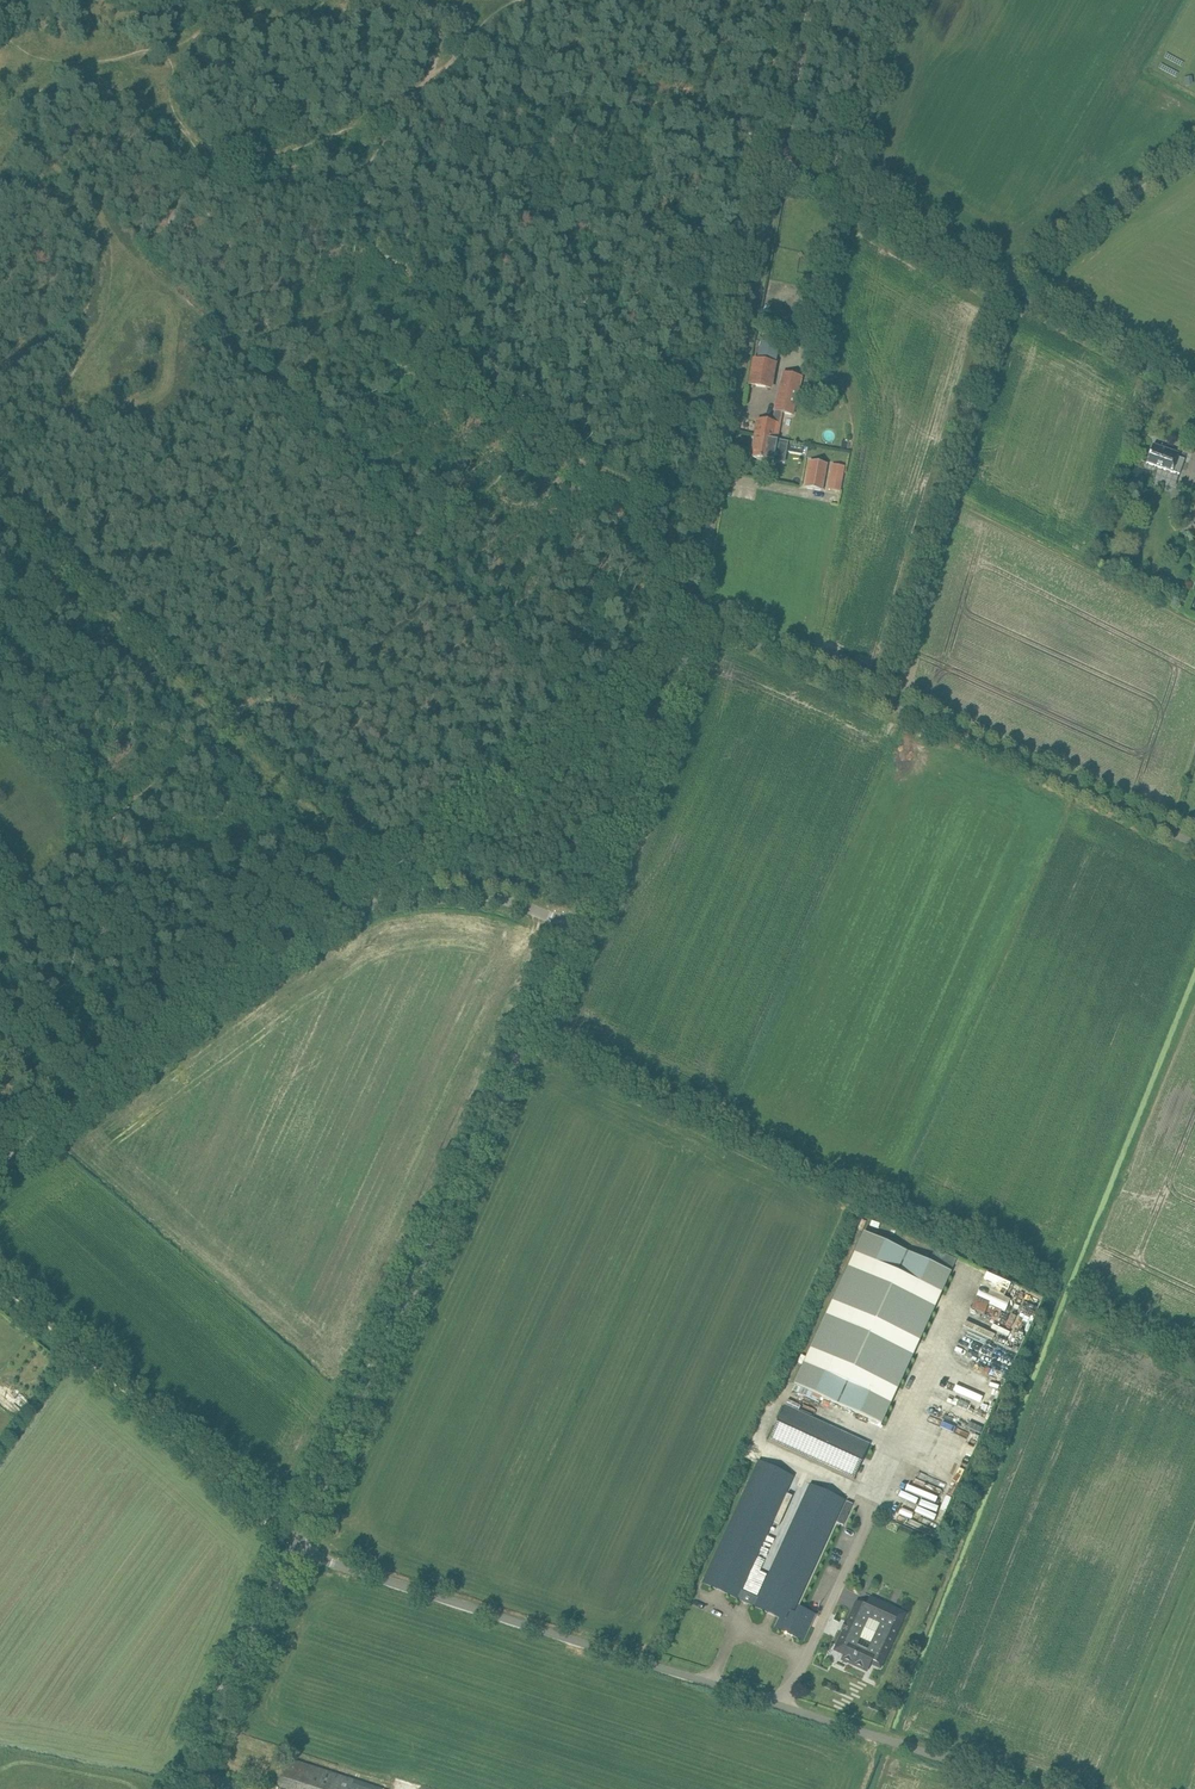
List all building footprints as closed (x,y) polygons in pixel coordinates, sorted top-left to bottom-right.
[(754,359),(749,384),(761,387),(771,388),(776,363),(779,347),(761,344),(758,360),(754,359)] [(775,410),(772,422),(780,423),(782,412),(793,415),(802,378),(784,374),(775,410)] [(772,422),(769,422),(758,419),(754,438),(777,442),(780,423),(772,422)] [(777,442),(754,438),(751,457),(773,461),(777,442)] [(1152,445),(1146,463),(1172,472),(1173,471),(1180,474),(1185,459),(1178,457),(1179,454),(1152,445)] [(807,477),(805,487),(819,489),(822,490),(823,487),(827,464),(810,461),(807,477)] [(832,464),(829,479),(842,481),(845,466),(832,464)] [(951,1272),(863,1231),(793,1384),(881,1424),(951,1272)] [(1030,1311),(1035,1299),(1022,1293),(1017,1305),(1030,1311)] [(992,1319),(997,1308),(972,1296),(967,1307),(992,1319)] [(768,1440),(853,1480),(869,1444),(784,1404),(768,1440)] [(935,1430),(931,1439),(961,1451),(965,1443),(935,1430)] [(923,1456),(921,1461),(936,1466),(938,1461),(923,1456)] [(737,1598),(754,1606),(779,1618),(775,1627),(803,1640),(815,1614),(799,1607),(795,1613),(793,1612),(844,1500),(810,1484),(758,1598),(741,1590),(793,1477),(759,1461),(703,1583),(737,1598)] [(863,1614),(854,1610),(847,1625),(845,1624),(843,1628),(845,1629),(838,1645),(847,1649),(843,1659),(867,1670),(871,1660),(876,1662),(875,1664),(880,1666),(904,1614),(871,1598),(863,1614)] [(289,1759),(280,1787),(286,1788),(381,1788),(289,1759)]
